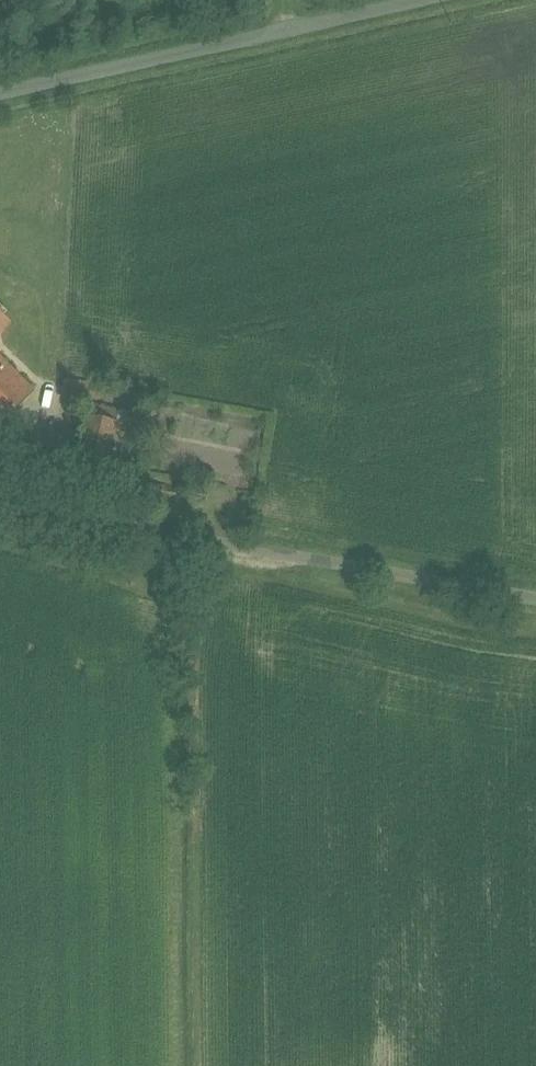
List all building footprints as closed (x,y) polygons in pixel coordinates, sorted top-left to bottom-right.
[(14,322),(0,308),(0,337),(14,322)] [(10,412),(36,386),(0,349),(0,422),(10,412)] [(123,419),(90,413),(86,440),(83,457),(115,462),(117,448),(123,419)]
